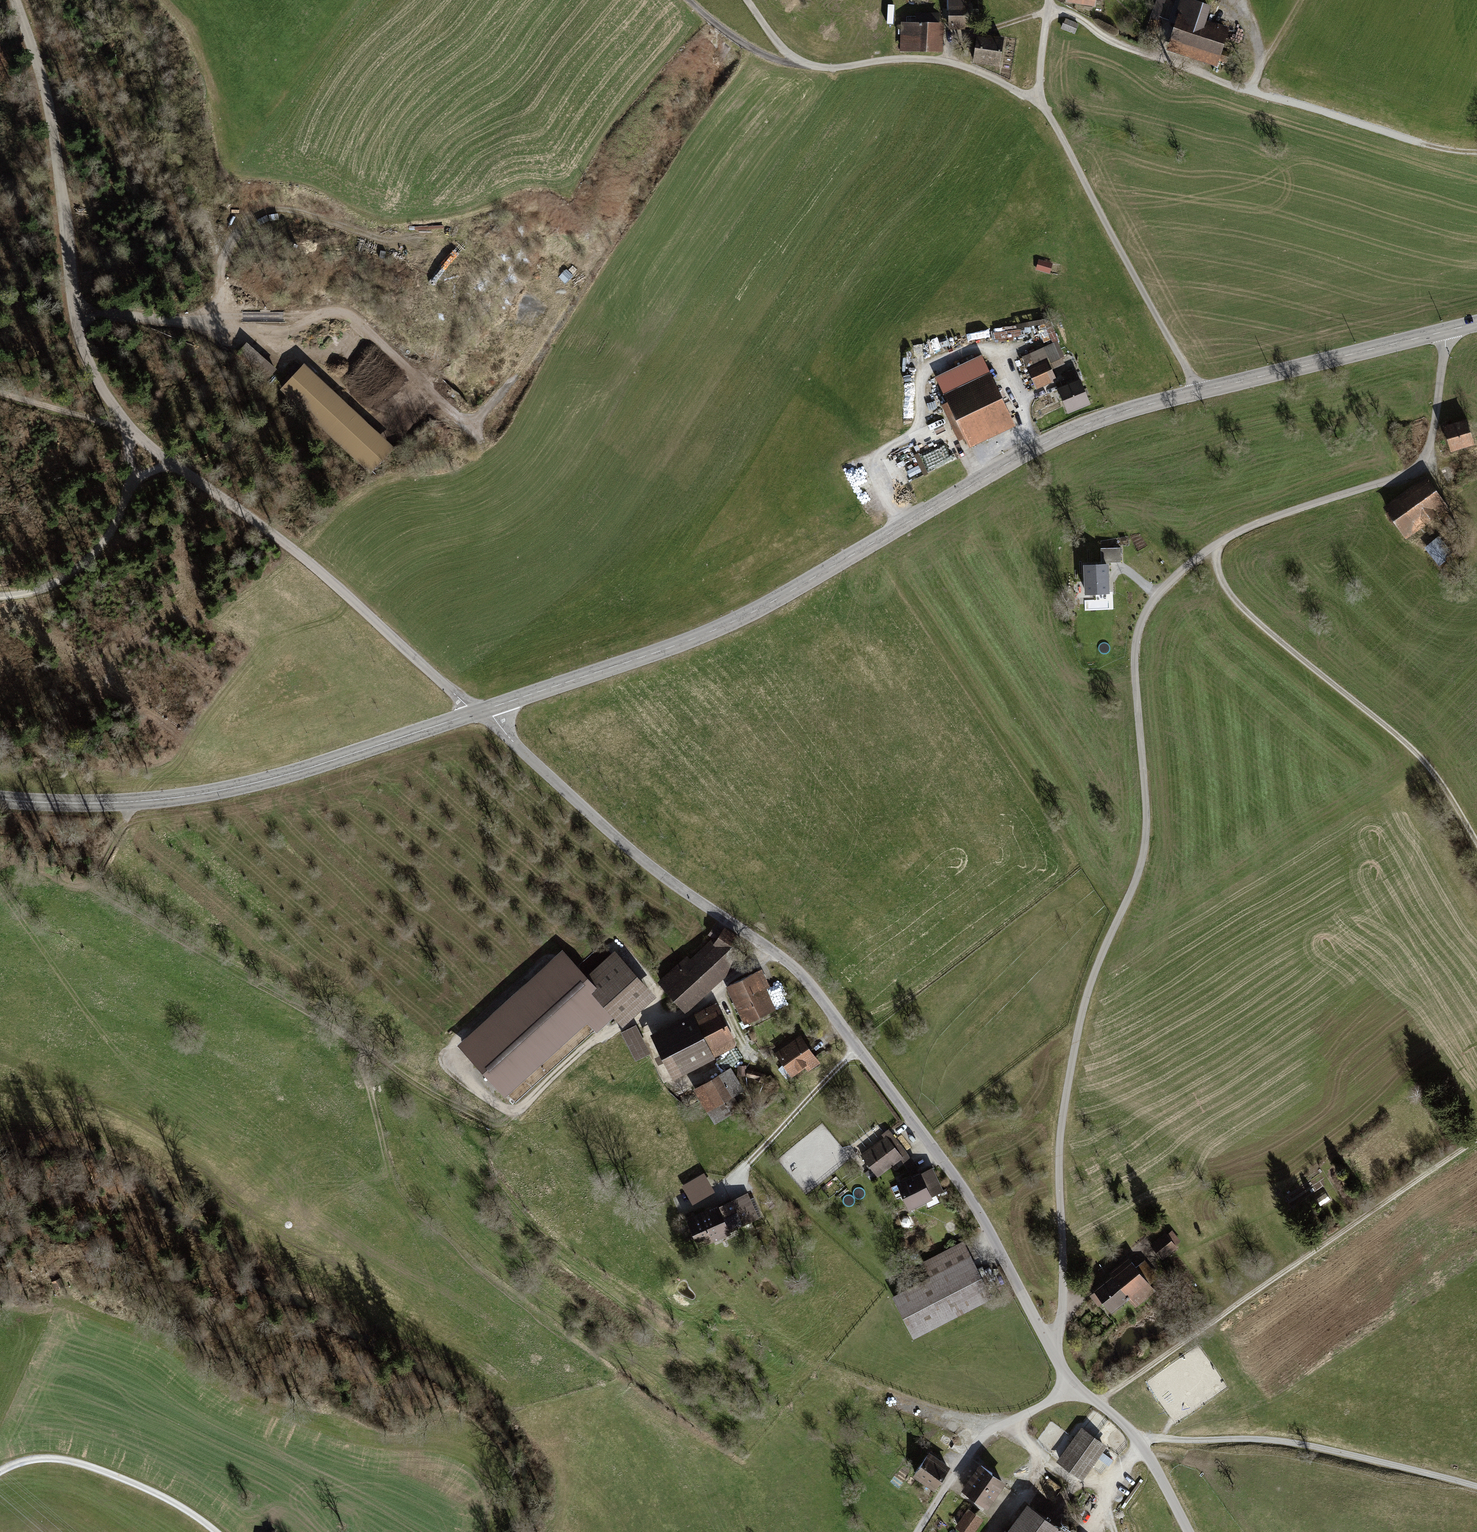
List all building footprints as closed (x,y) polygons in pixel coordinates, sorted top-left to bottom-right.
[(948,30),(970,30),(970,0),(948,0),(948,30)] [(1150,18),(1158,21),(1160,17),(1164,19),(1166,13),(1171,15),(1176,0),(1156,0),(1150,18)] [(1217,67),(1231,28),(1207,20),(1212,6),(1197,1),(1197,0),(1180,0),(1175,13),(1179,14),(1167,50),(1217,67)] [(915,23),(901,22),(900,52),(943,53),(944,23),(940,23),(940,13),(916,12),(915,23)] [(1065,18),(1061,29),(1075,34),(1079,24),(1065,18)] [(977,34),(973,64),(1000,68),(1004,38),(1000,38),(1001,35),(991,34),(991,36),(977,34)] [(1053,264),(1039,260),(1036,270),(1050,274),(1053,264)] [(1055,342),(1022,357),(1036,390),(1057,381),(1052,370),(1065,364),(1055,342)] [(276,370),(246,344),(236,355),(266,381),(276,370)] [(981,356),(935,378),(947,403),(941,406),(958,442),(964,439),(969,449),(1016,427),(981,356)] [(395,449),(304,365),(303,366),(297,361),(286,372),(292,378),(280,391),(371,475),(395,449)] [(1068,386),(1057,390),(1068,416),(1091,406),(1076,369),(1063,374),(1068,386)] [(1475,446),(1467,421),(1443,428),(1451,454),(1475,446)] [(856,489),(868,481),(859,468),(847,476),(856,489)] [(1426,477),(1382,509),(1405,541),(1449,509),(1426,477)] [(1439,537),(1424,549),(1438,566),(1437,567),(1450,584),(1462,574),(1447,557),(1452,553),(1439,537)] [(1100,547),(1101,562),(1108,562),(1121,561),(1120,547),(1100,547)] [(1082,563),(1084,592),(1109,591),(1108,562),(1101,562),(1082,563)] [(724,926),(721,931),(716,939),(712,937),(690,958),(687,955),(657,982),(685,1013),(735,968),(751,944),(724,926)] [(716,939),(721,931),(713,926),(708,934),(712,937),(716,939)] [(596,1033),(614,1017),(586,986),(591,981),(586,975),(562,949),(456,1044),(504,1097),(586,1022),(596,1033)] [(614,950),(586,975),(591,981),(586,986),(614,1017),(622,1026),(656,995),(614,950)] [(761,968),(725,985),(744,1024),(776,1008),(766,988),(770,986),(761,968)] [(692,1012),(650,1033),(672,1079),(715,1058),(714,1057),(735,1046),(736,1042),(716,1002),(693,1014),(692,1012)] [(651,1052),(635,1023),(620,1031),(635,1060),(651,1052)] [(821,1062),(800,1034),(774,1053),(792,1077),(805,1067),(808,1071),(821,1062)] [(737,1065),(737,1075),(745,1075),(746,1073),(746,1065),(737,1065)] [(730,1067),(693,1089),(714,1125),(742,1108),(734,1096),(744,1090),(730,1067)] [(766,1075),(759,1072),(747,1069),(746,1073),(745,1075),(745,1076),(755,1078),(755,1079),(763,1083),(766,1075)] [(772,1077),(768,1080),(775,1090),(779,1087),(772,1077)] [(903,1157),(901,1159),(911,1175),(918,1171),(908,1153),(889,1129),(882,1134),(884,1137),(886,1135),(903,1157)] [(886,1135),(884,1137),(861,1155),(871,1168),(865,1172),(871,1180),(877,1176),(878,1177),(901,1159),(903,1157),(886,1135)] [(920,1170),(918,1171),(911,1175),(896,1182),(910,1210),(933,1198),(932,1196),(944,1190),(933,1167),(921,1173),(920,1170)] [(704,1174),(681,1187),(693,1206),(715,1193),(704,1174)] [(718,1204),(685,1218),(698,1248),(731,1234),(730,1232),(759,1219),(747,1193),(718,1206),(718,1204)] [(1180,1241),(1172,1230),(1167,1234),(1165,1232),(1150,1245),(1162,1260),(1178,1247),(1176,1245),(1180,1241)] [(892,1296),(914,1338),(993,1298),(963,1241),(923,1261),(930,1276),(892,1296)] [(1108,1273),(1110,1275),(1129,1298),(1128,1299),(1135,1308),(1155,1291),(1154,1290),(1164,1282),(1145,1259),(1136,1267),(1127,1257),(1108,1273)] [(1111,1313),(1128,1299),(1129,1298),(1110,1275),(1092,1290),(1094,1292),(1089,1296),(1098,1306),(1102,1302),(1111,1313)] [(1059,1459),(1057,1462),(1083,1480),(1107,1448),(1108,1446),(1082,1427),(1059,1459)] [(929,1452),(912,1476),(934,1490),(950,1466),(929,1452)] [(980,1464),(961,1490),(988,1509),(1007,1483),(980,1464)] [(1027,1500),(1004,1531),(1072,1531),(1027,1500)] [(955,1527),(961,1531),(975,1531),(984,1519),(968,1508),(955,1527)]
